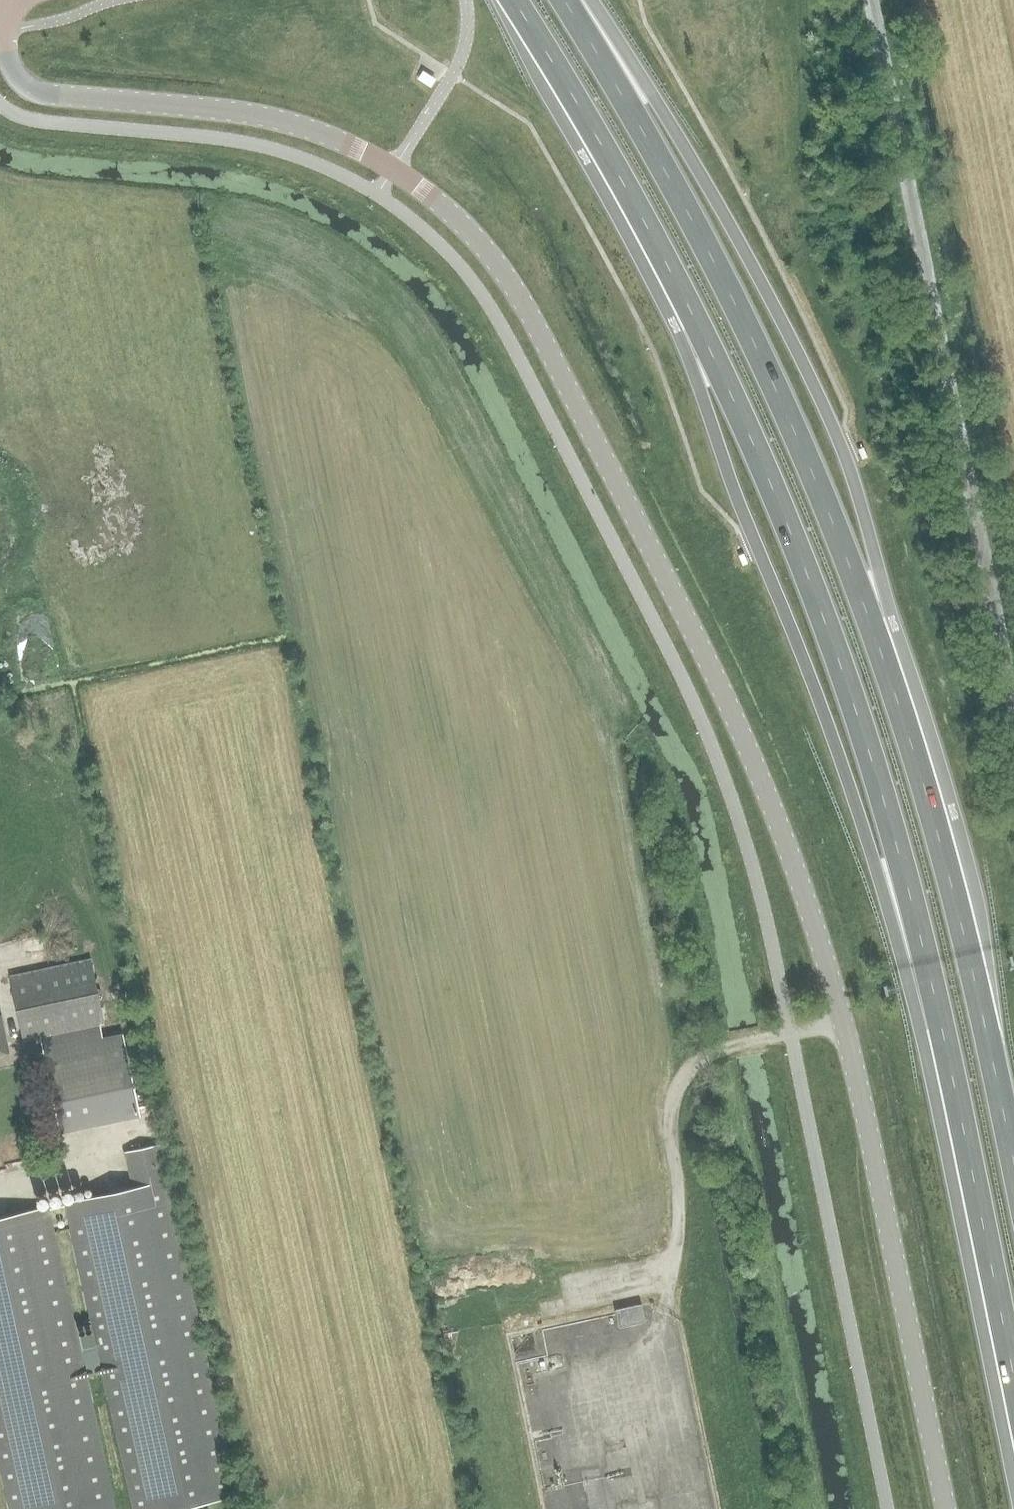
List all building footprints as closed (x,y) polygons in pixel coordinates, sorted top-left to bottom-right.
[(103,1023),(90,958),(10,975),(23,1040),(40,1036),(100,1024),(103,1023)] [(0,1015),(0,1054),(9,1052),(1,1014),(0,1015)] [(103,1039),(100,1024),(40,1036),(59,1130),(139,1114),(122,1035),(103,1039)] [(158,1145),(126,1152),(134,1187),(66,1203),(134,1508),(209,1508),(207,1501),(235,1494),(158,1145)] [(47,1207),(0,1217),(0,1465),(10,1508),(114,1508),(47,1207)] [(645,1321),(641,1303),(615,1309),(619,1326),(645,1321)] [(93,1322),(76,1326),(87,1375),(104,1371),(93,1322)]
